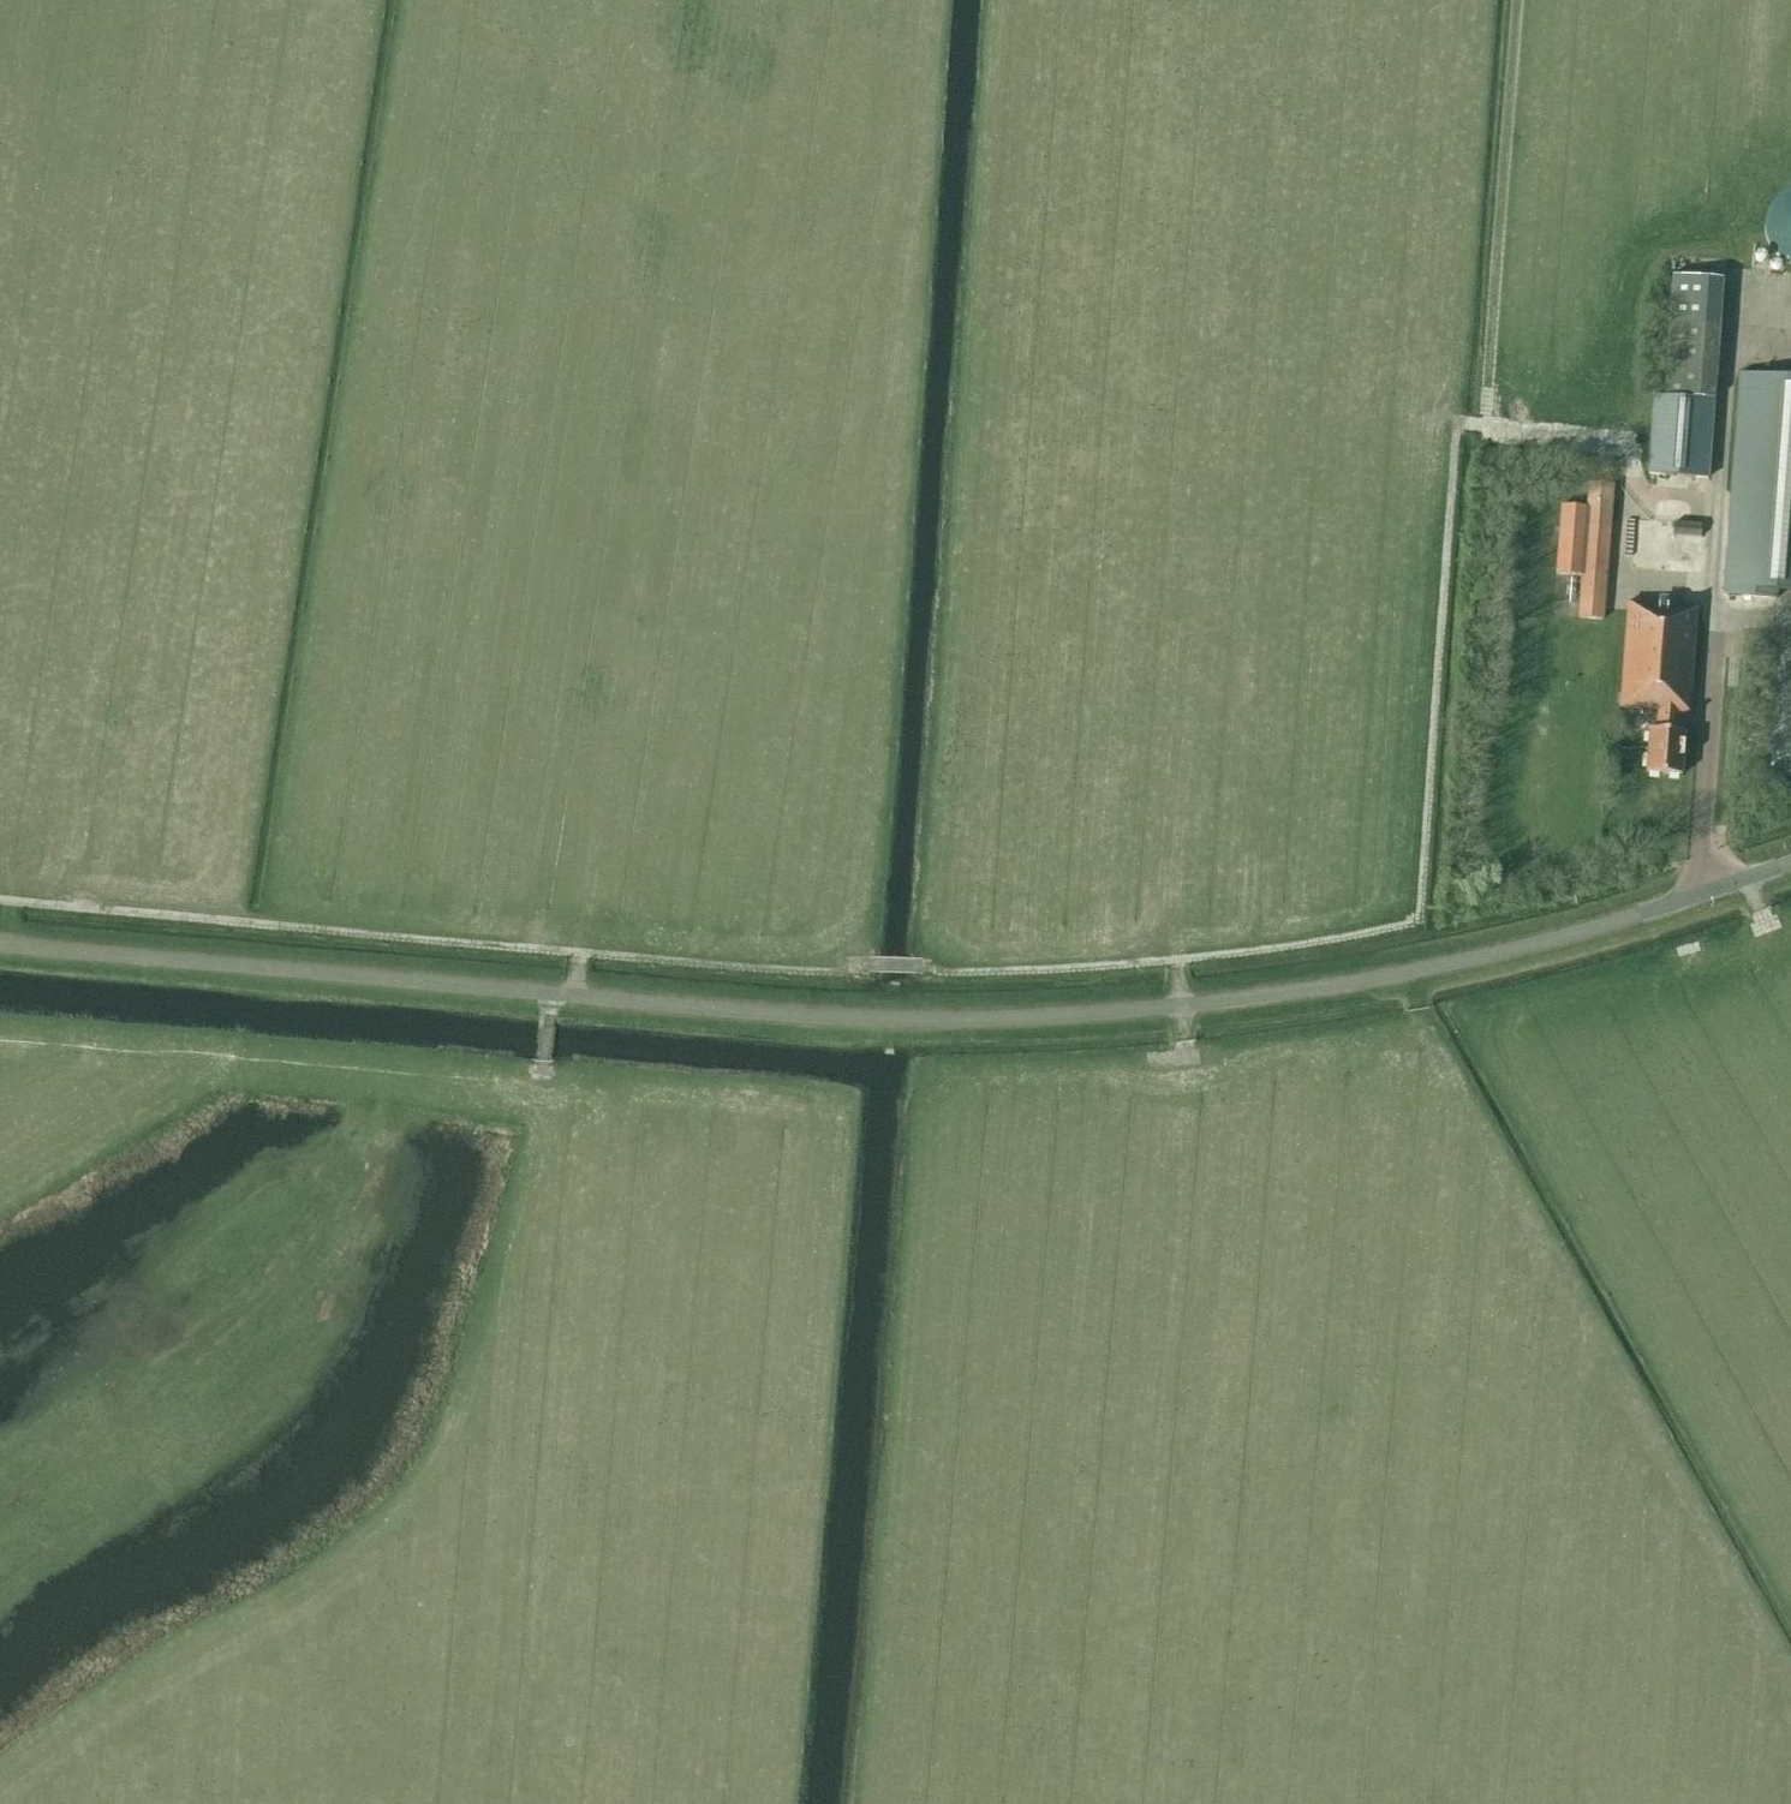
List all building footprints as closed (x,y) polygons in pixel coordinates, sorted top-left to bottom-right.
[(1785,272),(1790,271),(1790,197),(1778,201),(1783,222),(1772,225),(1785,272)] [(1672,275),(1663,396),(1713,401),(1722,279),(1672,275)] [(1740,372),(1722,596),(1778,600),(1778,592),(1790,593),(1790,376),(1740,372)] [(1654,396),(1649,474),(1707,478),(1713,401),(1663,396),(1654,396)] [(1602,620),(1613,485),(1589,483),(1587,507),(1561,505),(1556,574),(1582,576),(1578,618),(1602,620)] [(1700,538),(1702,524),(1673,522),(1672,536),(1700,538)] [(1651,710),(1649,729),(1646,772),(1681,775),(1684,732),(1678,731),(1679,712),(1688,713),(1689,694),(1691,694),(1697,607),(1628,602),(1620,707),(1651,710)]
